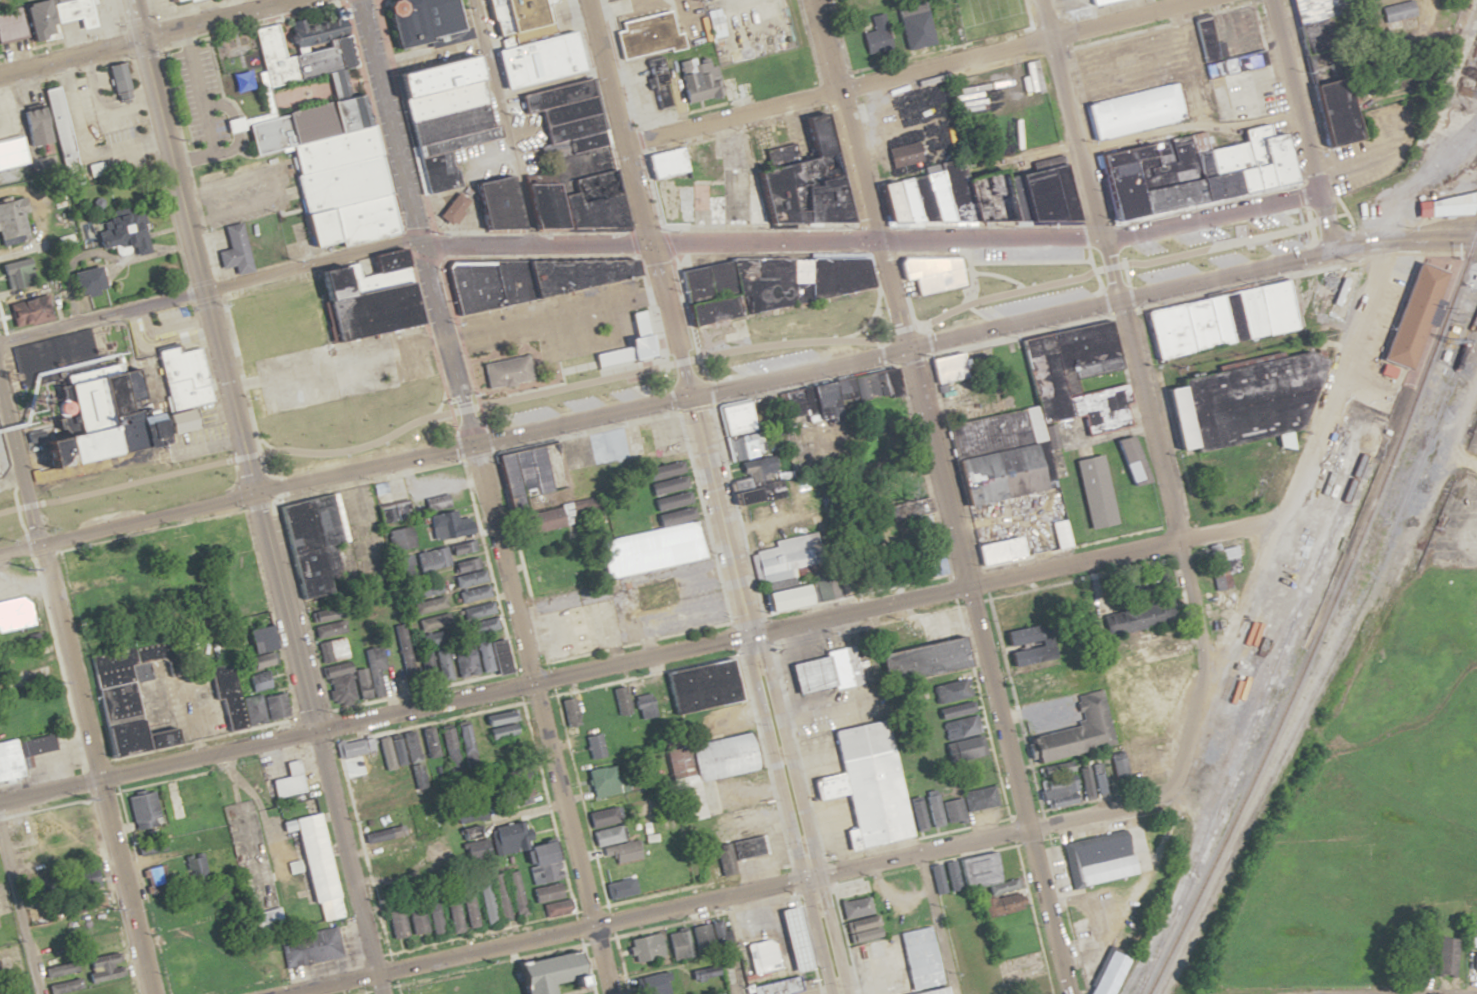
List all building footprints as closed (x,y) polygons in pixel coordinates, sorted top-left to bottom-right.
[(87,0),(41,0),(18,4),(26,44),(57,38),(54,23),(77,18),(79,28),(92,26),(87,0)] [(447,0),(393,0),(378,3),(388,48),(455,33),(447,0)] [(491,36),(482,0),(555,0),(556,4),(544,7),(550,34),(509,44),(506,32),(491,36)] [(1322,147),(1288,0),(1334,0),(1352,76),(1340,78),(1354,140),(1322,147)] [(1378,7),(1406,0),(1410,0),(1418,26),(1385,34),(1378,7)] [(947,6),(955,38),(936,43),(929,11),(947,6)] [(903,49),(930,43),(921,8),(895,15),(903,49)] [(681,32),(685,47),(673,50),(623,63),(614,31),(620,30),(618,22),(667,9),(674,34),(681,32)] [(417,323),(346,12),(290,25),(292,35),(284,37),(287,53),(281,55),(274,24),(250,30),(264,91),(262,91),(267,114),(242,120),(250,154),(284,147),(310,261),(281,268),(286,289),(218,305),(232,366),(417,323)] [(1192,22),(1206,78),(1265,63),(1262,49),(1217,60),(1207,18),(1192,22)] [(858,30),(864,54),(893,47),(887,23),(858,30)] [(575,30),(507,47),(505,39),(491,42),(502,90),(585,69),(575,30)] [(676,62),(686,104),(721,96),(710,54),(676,62)] [(417,194),(463,186),(461,193),(452,195),(437,216),(444,221),(458,219),(460,212),(469,198),(476,234),(514,227),(506,182),(508,179),(515,146),(514,143),(510,140),(509,132),(500,134),(498,126),(488,124),(484,102),(470,92),(469,88),(478,76),(474,56),(397,70),(406,76),(400,84),(398,92),(417,194)] [(661,58),(672,106),(668,106),(656,109),(645,62),(661,58)] [(127,88),(120,63),(104,67),(110,92),(127,88)] [(249,89),(247,72),(231,74),(233,91),(249,89)] [(721,80),(725,102),(751,96),(747,81),(733,84),(732,78),(721,80)] [(587,80),(603,145),(565,154),(562,141),(544,145),(536,110),(520,114),(516,96),(587,80)] [(1175,82),(1183,116),(1094,139),(1085,105),(1175,82)] [(42,90),(54,144),(66,141),(53,88),(42,90)] [(27,164),(23,145),(45,140),(39,109),(18,113),(23,136),(0,141),(0,170),(27,164)] [(748,174),(759,224),(851,222),(824,113),(795,120),(803,158),(794,160),(791,144),(762,152),(766,169),(748,174)] [(1282,133),(1293,182),(1107,223),(1091,155),(1203,130),(1208,148),(1239,141),(1236,129),(1264,123),(1267,137),(1282,133)] [(916,141),(920,161),(890,168),(886,148),(916,141)] [(565,154),(603,145),(623,229),(533,230),(524,185),(551,184),(545,159),(565,154)] [(641,157),(646,180),(683,171),(678,149),(641,157)] [(1063,165),(1076,220),(886,222),(877,184),(935,173),(934,163),(954,160),(959,180),(998,171),(1000,180),(1063,165)] [(1423,202),(1425,216),(1467,215),(1476,192),(1476,190),(1423,202)] [(27,213),(23,196),(0,203),(0,240),(26,233),(21,215),(27,213)] [(146,253),(140,214),(102,221),(105,239),(96,240),(97,251),(129,245),(131,255),(146,253)] [(242,223),(222,227),(227,250),(216,252),(219,269),(232,267),(233,275),(251,271),(242,223)] [(958,258),(965,285),(915,297),(910,278),(900,281),(894,263),(897,258),(958,258)] [(454,315),(639,275),(634,259),(487,262),(444,263),(441,270),(454,315)] [(870,287),(686,326),(674,273),(724,260),(861,259),(870,287)] [(1414,261),(1377,359),(1406,370),(1443,272),(1414,261)] [(21,287),(17,266),(0,268),(0,279),(2,290),(21,287)] [(100,291),(95,266),(68,271),(73,297),(100,291)] [(1288,279),(1299,328),(1156,359),(1146,311),(1288,279)] [(7,302),(13,328),(51,319),(46,294),(7,302)] [(945,423),(960,505),(1039,490),(1028,431),(1037,430),(1036,424),(1080,416),(1083,435),(1127,427),(1123,403),(1126,402),(1111,320),(1018,337),(1031,407),(945,423)] [(197,351),(160,349),(148,358),(148,371),(144,366),(116,367),(113,353),(97,356),(91,329),(10,347),(18,385),(42,367),(74,382),(78,387),(77,397),(87,397),(76,405),(79,417),(94,418),(97,428),(46,440),(52,467),(93,458),(99,454),(199,432),(194,409),(209,402),(197,351)] [(1304,350),(1174,379),(1176,386),(1161,389),(1174,449),(1189,446),(1191,453),(1271,435),(1274,446),(1290,451),(1285,430),(1294,428),(1323,358),(1304,350)] [(927,358),(934,393),(946,391),(944,381),(965,377),(960,352),(927,358)] [(478,365),(523,356),(528,381),(483,390),(478,365)] [(882,373),(852,373),(852,397),(882,397),(882,373)] [(826,382),(781,391),(786,418),(811,413),(813,421),(833,418),(826,382)] [(724,436),(728,461),(763,455),(759,431),(724,436)] [(1113,440),(1128,487),(1147,481),(1132,434),(1113,440)] [(1114,523),(1100,454),(1072,460),(1086,529),(1114,523)] [(603,577),(706,559),(699,519),(690,521),(680,460),(644,467),(655,530),(597,540),(603,577)] [(775,460),(724,469),(730,505),(781,496),(775,460)] [(276,504),(295,598),(342,588),(332,542),(342,540),(333,493),(276,504)] [(448,507),(446,494),(422,499),(424,511),(448,507)] [(558,505),(522,515),(526,534),(563,525),(558,505)] [(426,515),(432,542),(472,533),(468,517),(454,520),(452,509),(426,515)] [(1069,546),(1063,519),(1049,522),(1055,549),(1069,546)] [(413,547),(411,526),(386,529),(388,550),(413,547)] [(761,611),(824,598),(819,573),(821,573),(813,532),(770,540),(772,546),(749,551),(761,611)] [(977,566),(1021,556),(1016,535),(972,545),(977,566)] [(448,543),(449,554),(475,551),(474,540),(448,543)] [(944,572),(937,544),(915,549),(922,577),(944,572)] [(447,567),(446,549),(414,550),(415,569),(447,567)] [(1209,551),(1209,574),(1236,574),(1236,551),(1209,551)] [(414,575),(409,554),(392,558),(396,579),(414,575)] [(451,561),(455,576),(453,577),(455,587),(484,581),(478,555),(451,561)] [(440,592),(435,579),(408,588),(417,615),(442,606),(437,593),(440,592)] [(489,595),(485,583),(456,592),(460,604),(489,595)] [(34,624),(0,630),(0,603),(29,597),(34,624)] [(1104,636),(1173,622),(1168,597),(1099,612),(1104,636)] [(494,614),(490,601),(462,608),(468,634),(496,627),(493,615),(494,614)] [(578,605),(564,608),(573,653),(588,650),(578,605)] [(310,616),(314,638),(344,633),(341,611),(310,616)] [(238,620),(249,654),(275,646),(264,612),(238,620)] [(416,618),(418,630),(448,624),(446,613),(416,618)] [(1041,624),(1000,632),(1003,649),(1004,649),(1007,666),(1048,658),(1041,624)] [(785,660),(791,694),(966,665),(961,637),(851,655),(849,649),(785,660)] [(345,659),(343,638),(317,640),(319,661),(345,659)] [(475,644),(481,672),(493,669),(495,675),(509,671),(502,638),(475,644)] [(456,677),(476,673),(471,644),(450,649),(456,677)] [(322,672),(330,707),(383,695),(377,670),(383,668),(379,646),(361,650),(365,667),(347,670),(346,666),(322,672)] [(103,754),(179,743),(176,726),(159,728),(155,697),(167,696),(163,667),(164,667),(163,658),(131,662),(129,648),(88,654),(103,754)] [(450,679),(446,649),(433,650),(437,681),(450,679)] [(274,654),(243,658),(245,669),(276,665),(274,654)] [(431,681),(430,654),(401,656),(402,683),(431,681)] [(737,699),(728,657),(661,672),(670,713),(737,699)] [(246,693),(270,687),(266,672),(242,678),(246,693)] [(980,755),(966,678),(931,685),(945,762),(980,755)] [(629,712),(622,685),(608,689),(615,715),(629,712)] [(289,715),(284,691),(241,699),(246,724),(289,715)] [(1025,735),(1030,761),(1112,746),(1102,691),(1076,696),(1081,725),(1025,735)] [(654,715),(648,693),(631,697),(636,719),(654,715)] [(564,726),(578,723),(571,697),(558,700),(564,726)] [(486,731),(485,731),(487,744),(518,740),(514,711),(484,716),(486,731)] [(829,731),(838,771),(807,778),(813,800),(842,794),(849,825),(835,828),(840,852),(909,836),(889,748),(884,750),(877,720),(829,731)] [(484,749),(480,721),(455,725),(459,753),(484,749)] [(435,756),(429,726),(417,729),(423,759),(435,756)] [(436,730),(445,764),(457,761),(449,727),(436,730)] [(29,775),(25,756),(54,750),(50,733),(0,743),(0,781),(29,775)] [(381,767),(417,763),(413,733),(377,737),(381,767)] [(583,736),(589,759),(604,756),(598,733),(583,736)] [(660,747),(665,776),(667,776),(674,822),(700,818),(694,780),(751,771),(745,733),(660,747)] [(339,744),(361,844),(397,835),(375,736),(339,744)] [(272,798),(303,792),(296,760),(283,763),(285,776),(268,779),(272,798)] [(584,769),(587,797),(623,793),(620,765),(584,769)] [(1104,796),(1099,765),(1077,768),(1081,799),(1104,796)] [(1036,787),(1041,809),(1077,801),(1072,779),(1036,787)] [(959,792),(960,797),(940,801),(943,822),(963,818),(962,812),(996,805),(992,786),(959,792)] [(514,808),(531,800),(525,788),(508,796),(514,808)] [(124,798),(132,824),(160,815),(151,789),(124,798)] [(918,796),(919,801),(909,803),(914,830),(941,825),(935,793),(918,796)] [(622,820),(619,805),(584,813),(587,828),(622,820)] [(339,918),(315,812),(290,818),(309,904),(316,902),(320,922),(339,918)] [(454,818),(458,840),(479,836),(474,814),(454,818)] [(432,828),(429,817),(413,822),(416,833),(432,828)] [(528,884),(557,878),(553,861),(550,862),(546,841),(528,845),(523,821),(492,827),(494,835),(487,836),(491,855),(520,849),(528,884)] [(592,848),(629,837),(625,822),(588,833),(592,848)] [(1070,888),(1135,874),(1126,833),(1061,847),(1070,888)] [(718,876),(733,874),(730,858),(762,853),(759,837),(713,845),(718,876)] [(459,845),(465,862),(486,855),(481,838),(459,845)] [(593,850),(597,867),(625,861),(622,844),(593,850)] [(226,877),(221,850),(143,866),(148,893),(226,877)] [(956,858),(962,889),(984,885),(986,894),(1017,888),(1016,878),(1001,881),(995,851),(956,858)] [(942,862),(947,891),(957,889),(952,860),(942,862)] [(70,871),(75,892),(99,886),(93,865),(70,871)] [(504,873),(512,915),(523,913),(514,871),(504,873)] [(506,917),(499,873),(487,875),(495,919),(506,917)] [(603,883),(606,899),(633,894),(630,878),(603,883)] [(527,890),(532,905),(559,896),(554,881),(527,890)] [(454,892),(454,894),(441,896),(448,932),(475,927),(468,889),(454,892)] [(1019,892),(979,898),(982,916),(1022,910),(1019,892)] [(77,912),(105,907),(102,894),(75,899),(77,912)] [(837,902),(846,943),(863,940),(861,930),(874,928),(868,896),(837,902)] [(540,906),(543,918),(572,910),(568,898),(540,906)] [(423,901),(428,934),(439,932),(434,899),(423,901)] [(426,930),(418,903),(402,908),(410,935),(426,930)] [(279,907),(246,915),(251,936),(284,927),(279,907)] [(383,912),(389,938),(405,934),(399,908),(383,912)] [(776,969),(773,956),(795,952),(792,934),(767,938),(762,916),(745,919),(749,945),(744,946),(749,974),(776,969)] [(1476,932),(1476,921),(1466,921),(1466,932),(1476,932)] [(692,950),(722,947),(720,922),(690,925),(692,950)] [(897,932),(929,926),(940,983),(908,990),(897,932)] [(282,968),(341,957),(335,927),(277,938),(282,968)] [(666,932),(666,960),(687,959),(686,931),(666,932)] [(655,932),(627,939),(633,962),(661,955),(655,932)] [(1457,939),(1438,938),(1437,976),(1455,977),(1457,939)] [(1125,958),(1106,951),(1088,993),(1110,993),(1125,958)] [(657,972),(633,977),(637,993),(662,993),(657,972)]
